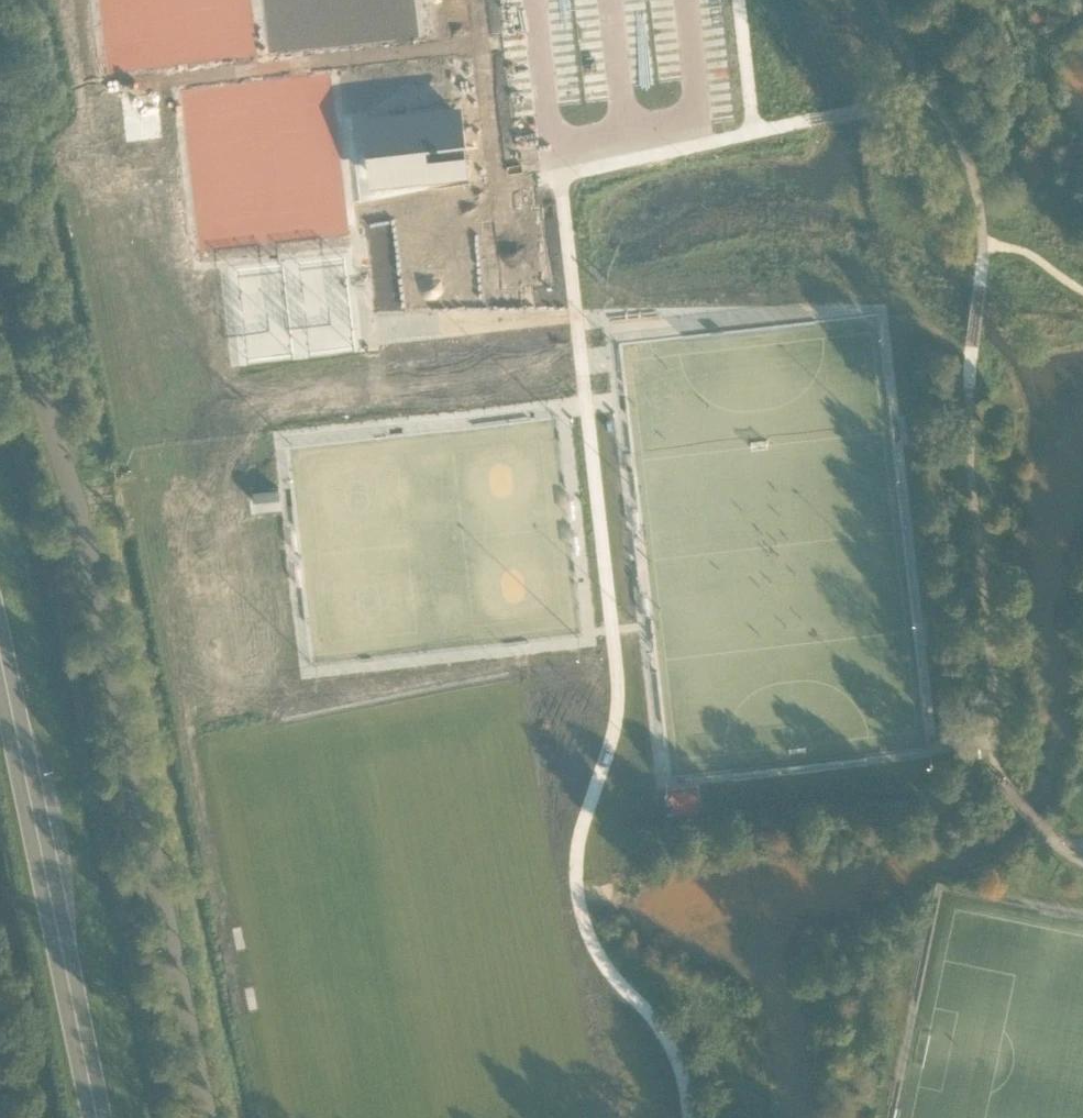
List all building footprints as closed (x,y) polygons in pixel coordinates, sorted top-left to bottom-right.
[(428,12),(430,33),(465,29),(463,8),(428,12)] [(459,171),(451,108),(368,118),(375,181),(459,171)]
